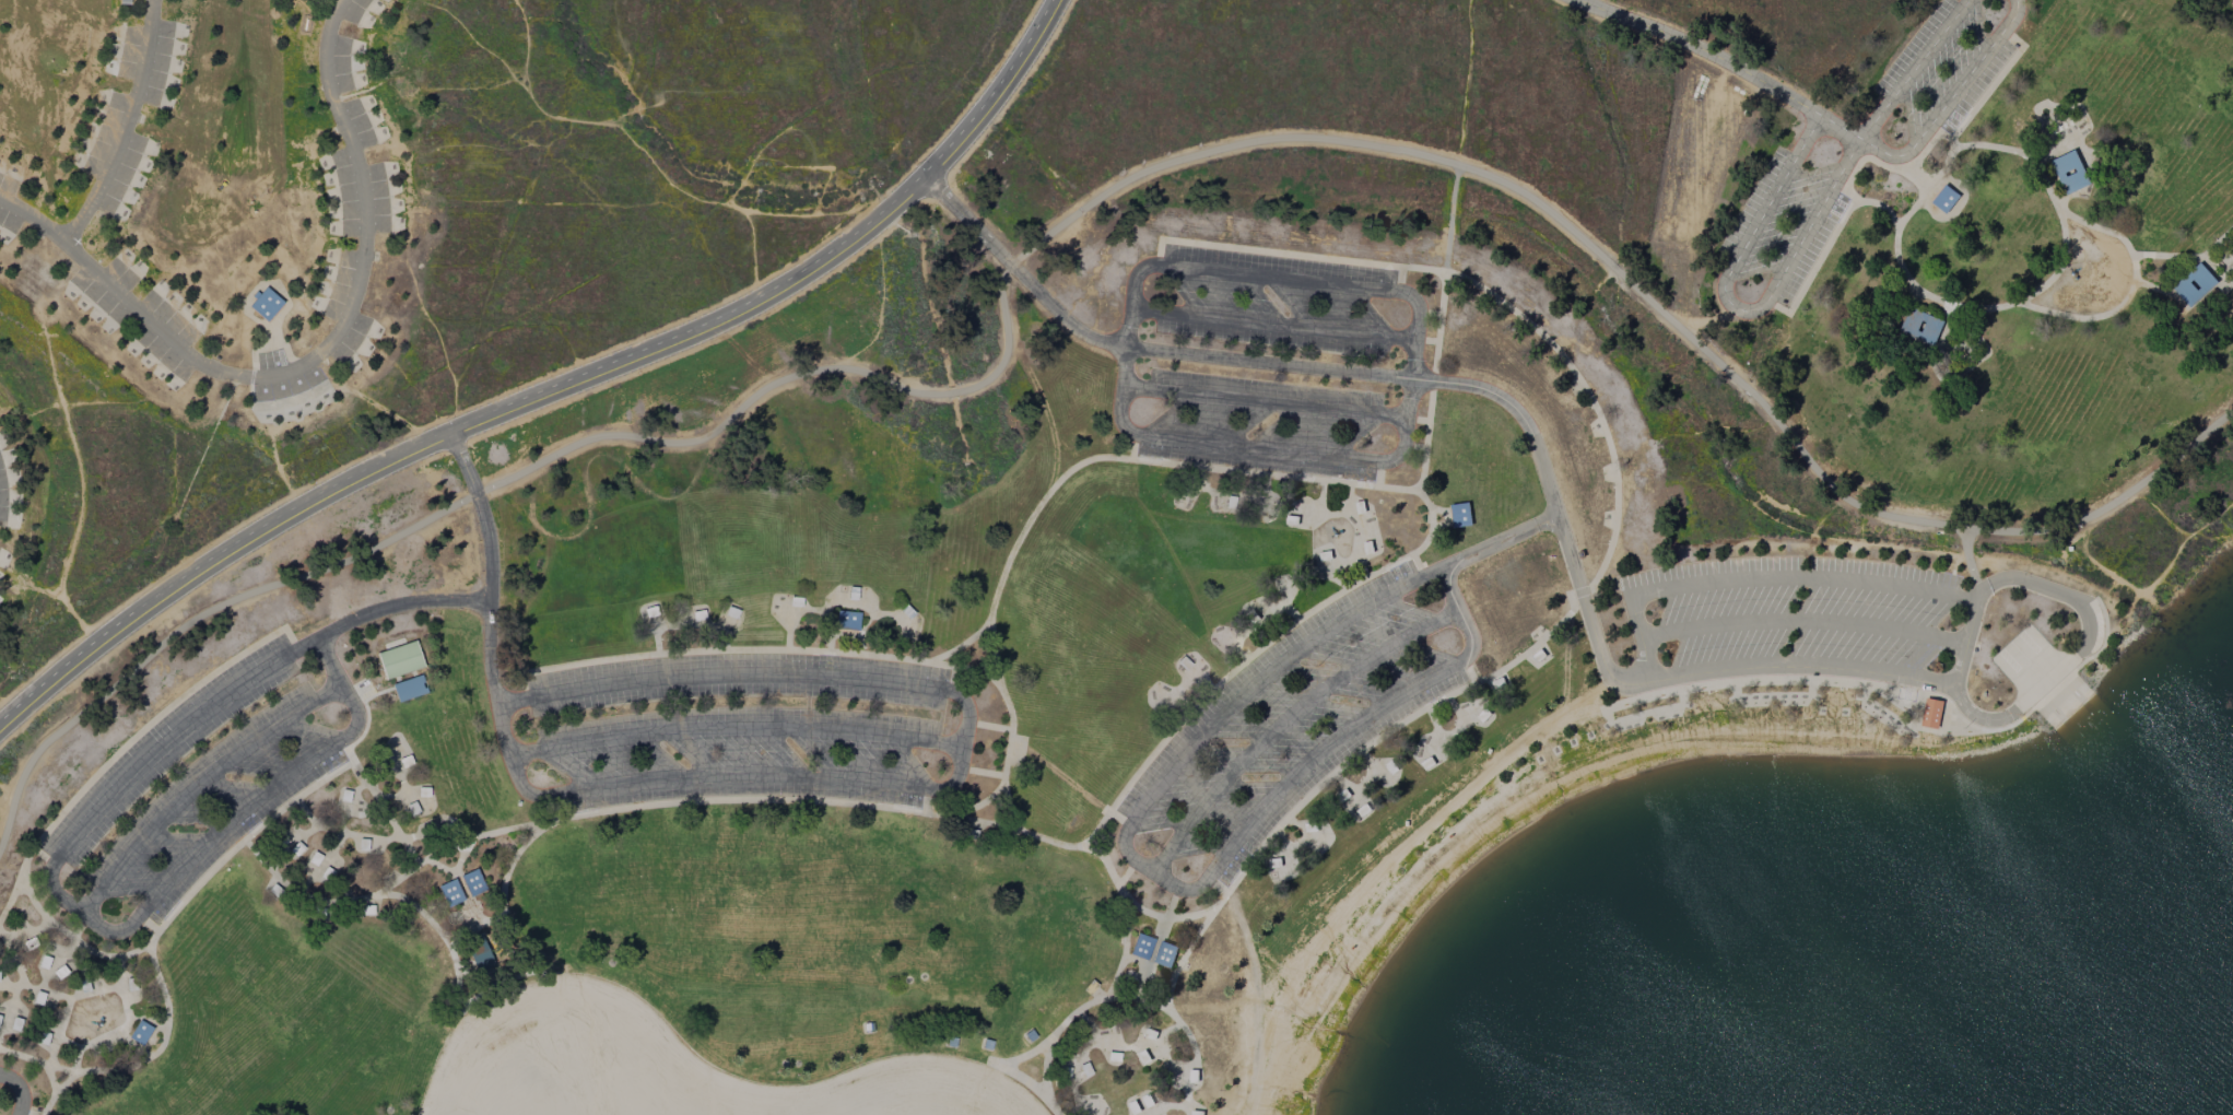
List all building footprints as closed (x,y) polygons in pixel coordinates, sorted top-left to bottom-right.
[(2048,162),(2073,150),(2089,184),(2065,196),(2048,162)] [(1958,196),(1943,185),(1929,203),(1944,214),(1958,196)] [(2198,263),(2218,284),(2191,308),(2172,287),(2198,263)] [(1907,307),(1943,321),(1934,345),(1897,331),(1907,307)] [(1449,505),(1452,528),(1470,525),(1467,502),(1449,505)] [(858,611),(834,611),(834,629),(858,630),(858,611)] [(423,666),(415,640),(376,652),(385,679),(423,666)] [(426,693),(422,675),(392,682),(396,700),(426,693)] [(1937,729),(1941,701),(1925,699),(1919,726),(1937,729)] [(459,875),(469,896),(485,889),(476,868),(459,875)] [(463,900),(454,878),(437,885),(446,906),(463,900)] [(1177,947),(1136,932),(1128,953),(1149,961),(1169,968),(1177,947)] [(474,973),(497,967),(488,935),(466,941),(474,973)] [(128,1037),(141,1045),(151,1027),(138,1020),(128,1037)] [(1092,1076),(1085,1058),(1061,1067),(1068,1085),(1092,1076)]
